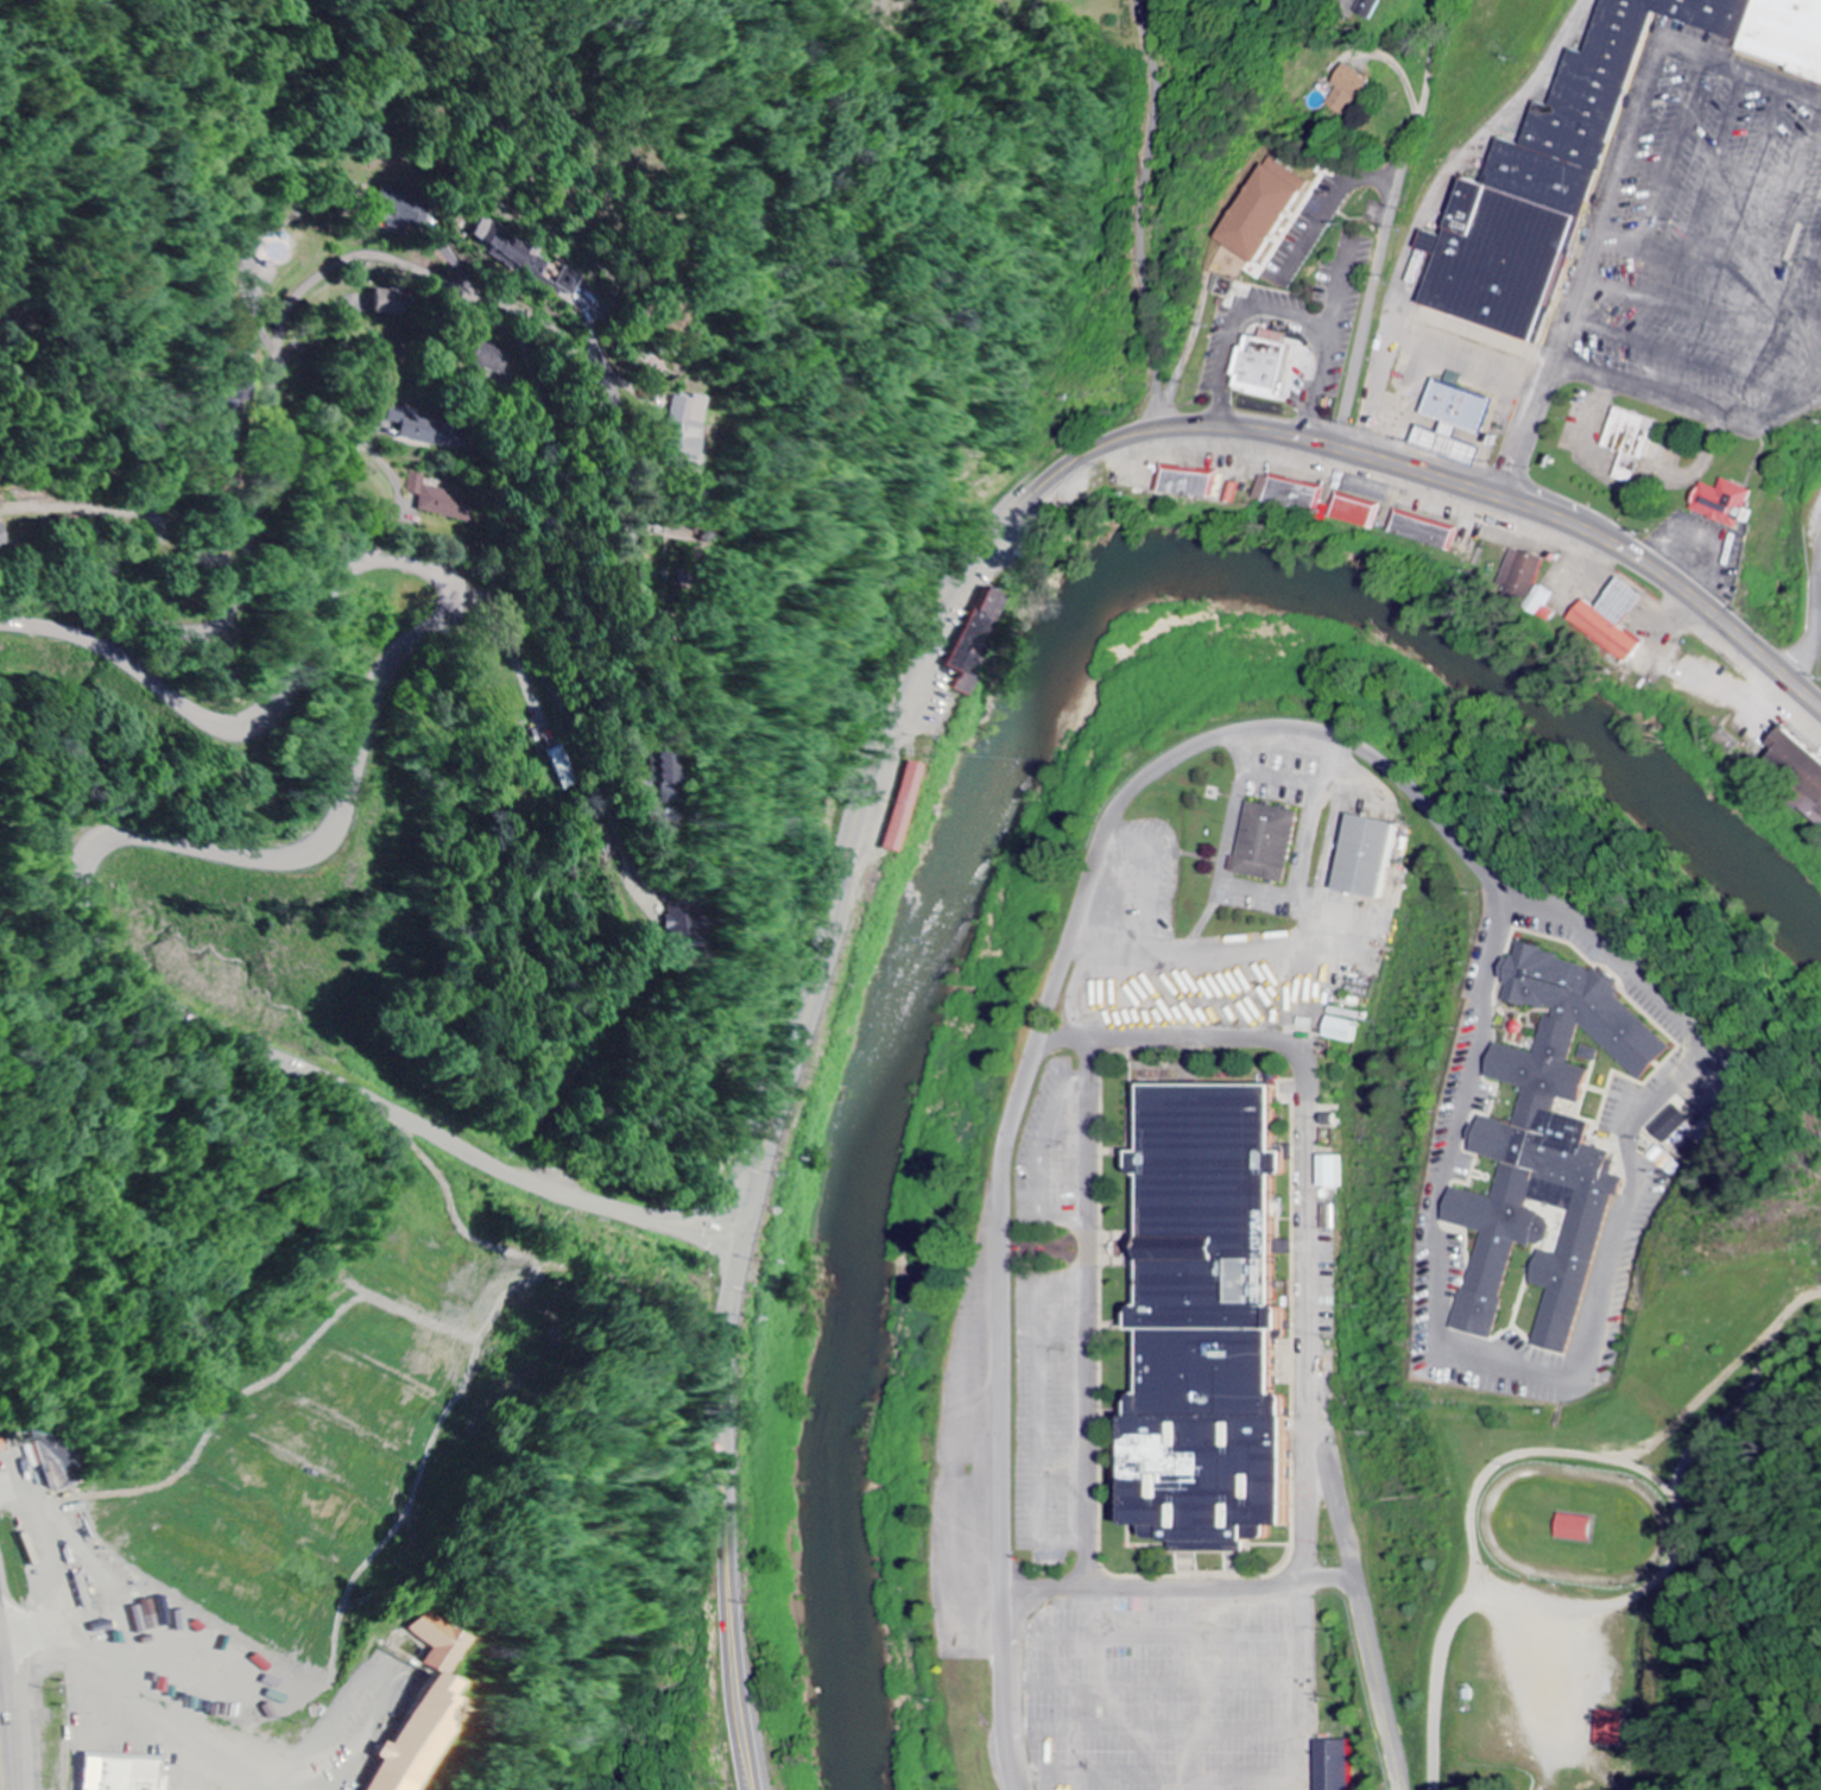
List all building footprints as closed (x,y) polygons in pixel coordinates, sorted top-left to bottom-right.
[(1364,15),(1380,21),(1388,0),(1370,0),(1364,15)] [(1331,106),(1354,118),(1364,100),(1373,105),(1384,83),(1352,66),(1331,106)] [(1481,186),(1497,138),(1596,171),(1580,220),(1481,186)] [(1314,182),(1270,160),(1228,243),(1271,265),(1314,182)] [(1415,247),(1422,229),(1442,236),(1461,179),(1481,186),(1580,220),(1570,249),(1573,249),(1557,295),(1415,247)] [(402,190),(384,185),(376,213),(423,227),(428,209),(413,205),(414,199),(401,195),(402,190)] [(554,264),(483,219),(471,238),(560,294),(563,289),(545,278),(554,264)] [(576,297),(585,278),(566,268),(557,287),(576,297)] [(407,317),(409,295),(376,292),(374,314),(407,317)] [(1264,327),(1288,333),(1286,340),(1298,343),(1285,400),(1232,387),(1245,333),(1262,336),(1264,327)] [(515,352),(477,343),(471,366),(510,376),(515,352)] [(1422,449),(1484,468),(1490,449),(1463,441),(1467,429),(1488,436),(1499,401),(1462,390),(1466,377),(1452,373),(1449,383),(1442,381),(1431,417),(1454,424),(1451,435),(1429,428),(1422,449)] [(670,425),(678,427),(673,455),(697,460),(708,398),(694,396),(694,400),(675,396),(670,425)] [(401,441),(466,450),(470,420),(393,409),(391,423),(404,424),(401,441)] [(1620,410),(1661,424),(1650,460),(1645,461),(1636,487),(1620,480),(1629,456),(1608,448),(1620,410)] [(1223,501),(1226,474),(1167,466),(1164,494),(1223,501)] [(409,494),(423,497),(419,511),(463,521),(469,497),(427,488),(430,477),(414,474),(409,494)] [(1330,488),(1266,475),(1261,501),(1325,514),(1330,488)] [(1760,492),(1729,480),(1724,491),(1708,484),(1697,512),(1745,530),(1760,492)] [(1380,531),(1387,506),(1343,494),(1339,509),(1326,506),(1325,511),(1329,512),(1328,517),(1380,531)] [(1457,552),(1464,529),(1401,511),(1395,534),(1457,552)] [(10,544),(10,525),(0,526),(0,545),(10,544)] [(1509,582),(1542,591),(1550,560),(1517,551),(1509,582)] [(1631,630),(1655,599),(1632,580),(1607,612),(1592,600),(1577,620),(1636,666),(1651,646),(1631,630)] [(951,669),(961,673),(954,690),(966,696),(1008,594),(985,585),(951,669)] [(562,791),(578,786),(563,746),(548,751),(562,791)] [(671,753),(647,754),(648,784),(655,784),(655,804),(672,803),(671,753)] [(885,850),(902,854),(926,765),(909,761),(885,850)] [(1291,883),(1304,811),(1253,802),(1243,858),(1238,857),(1235,873),(1291,883)] [(1390,899),(1405,823),(1358,814),(1343,890),(1390,899)] [(668,936),(690,934),(688,898),(665,899),(668,936)] [(1564,1099),(1585,1104),(1582,1032),(1652,1080),(1681,1037),(1523,930),(1506,999),(1559,1013),(1532,1052),(1500,1044),(1491,1079),(1528,1088),(1520,1120),(1476,1123),(1477,1153),(1506,1161),(1496,1199),(1458,1189),(1449,1222),(1484,1231),(1458,1329),(1496,1339),(1516,1260),(1554,1231),(1531,1200),(1574,1211),(1564,1253),(1541,1254),(1545,1348),(1574,1355),(1621,1174),(1564,1099)] [(1333,1039),(1362,1043),(1366,1012),(1337,1008),(1333,1039)] [(1287,1085),(1157,1085),(1158,1151),(1146,1151),(1146,1176),(1155,1176),(1155,1332),(1156,1332),(1156,1396),(1144,1396),(1144,1527),(1159,1527),(1159,1540),(1181,1540),(1181,1551),(1252,1551),(1252,1540),(1283,1540),(1283,1526),(1301,1526),(1300,1397),(1287,1397),(1286,1331),(1302,1331),(1302,1307),(1287,1307),(1287,1175),(1298,1175),(1298,1153),(1287,1153),(1287,1085)] [(1668,1145),(1693,1119),(1678,1105),(1654,1131),(1668,1145)] [(1343,1117),(1326,1116),(1326,1127),(1343,1127),(1343,1117)] [(1679,1161),(1656,1149),(1650,1161),(1672,1173),(1679,1161)] [(1347,1157),(1323,1156),(1322,1189),(1346,1190),(1347,1157)] [(37,1443),(52,1489),(82,1479),(67,1433),(37,1443)] [(1596,1542),(1597,1518),(1563,1516),(1561,1540),(1596,1542)] [(465,1703),(455,1698),(462,1684),(450,1677),(470,1638),(422,1613),(410,1635),(433,1647),(423,1665),(437,1672),(398,1747),(389,1743),(382,1757),(387,1760),(371,1789),(420,1789),(465,1703)] [(1598,1746),(1622,1746),(1623,1712),(1599,1712),(1598,1746)] [(1350,1741),(1320,1742),(1321,1789),(1351,1789),(1350,1741)]
